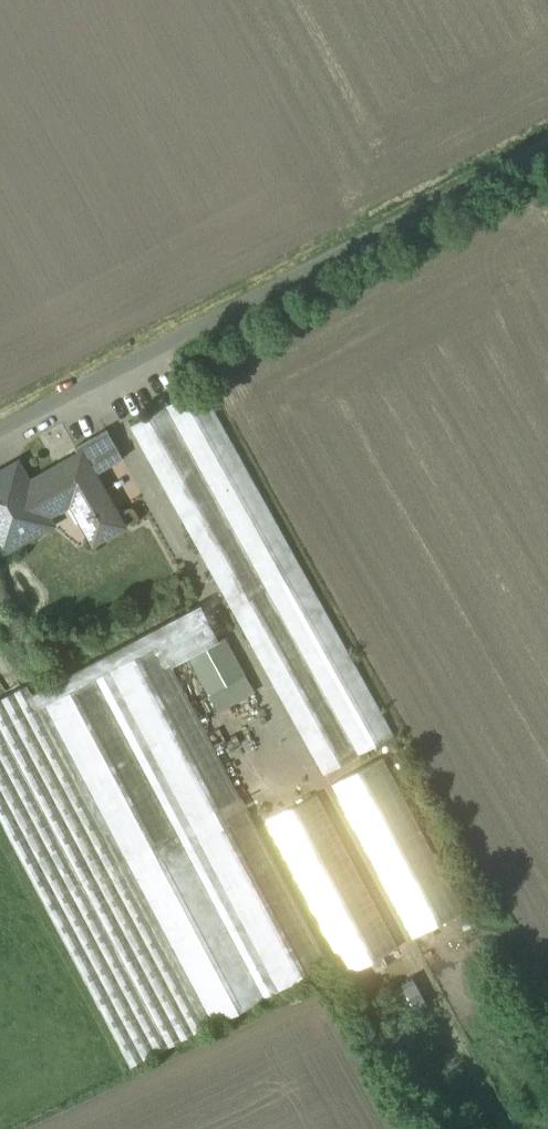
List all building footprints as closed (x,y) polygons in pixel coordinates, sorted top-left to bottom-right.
[(201,386),(130,426),(324,777),(398,735),(201,386)] [(75,447),(79,455),(81,454),(93,475),(124,459),(106,430),(75,447)] [(79,455),(23,488),(21,489),(40,520),(44,518),(71,502),(94,542),(122,526),(93,475),(81,454),(79,455)] [(44,518),(40,520),(21,489),(23,488),(12,467),(0,474),(0,546),(2,550),(48,526),(44,518)] [(200,605),(32,694),(27,685),(0,699),(0,820),(131,1066),(212,1023),(213,1025),(329,964),(172,666),(189,657),(209,693),(244,675),(224,638),(219,640),(200,605)] [(465,912),(386,762),(334,789),(413,939),(465,912)] [(320,797),(268,823),(348,978),(399,951),(320,797)]
